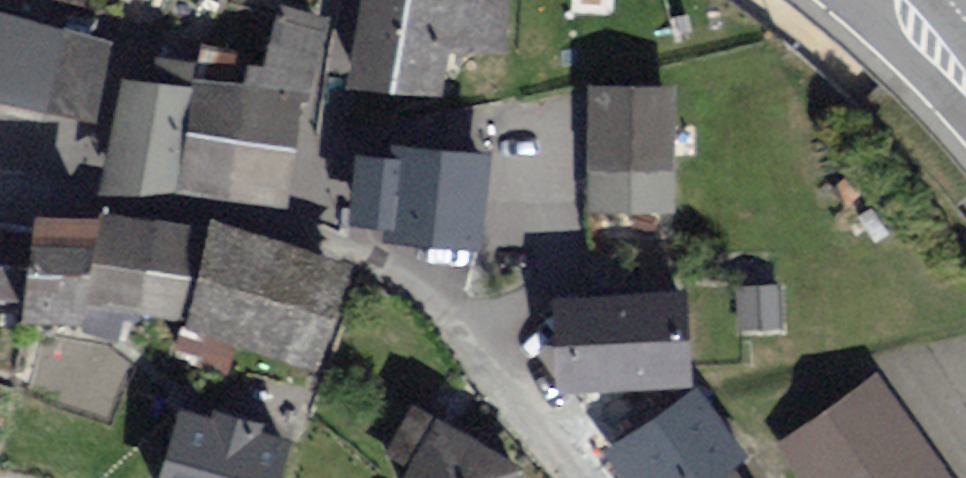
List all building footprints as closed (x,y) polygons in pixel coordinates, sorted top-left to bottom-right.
[(407,0),(359,0),(350,84),(435,93),(440,48),(444,4),(408,0),(407,0)] [(408,0),(444,4),(440,48),(506,48),(507,0),(408,0)] [(243,86),(300,93),(321,17),(278,5),(265,66),(247,64),(243,86)] [(111,36),(0,12),(0,93),(95,113),(111,36)] [(184,79),(169,196),(286,211),(302,93),(300,93),(243,86),(184,79)] [(181,94),(119,84),(104,186),(169,196),(181,94)] [(670,85),(583,87),(585,173),(673,171),(670,85)] [(486,155),(389,147),(381,244),(478,252),(486,155)] [(673,171),(585,173),(586,215),(674,213),(673,171)] [(97,215),(37,213),(19,323),(75,329),(97,215)] [(175,327),(191,230),(97,215),(82,312),(175,327)] [(218,226),(184,333),(309,373),(343,266),(218,226)] [(0,231),(0,303),(13,303),(15,232),(0,231)] [(780,287),(739,287),(740,333),(781,333),(780,287)] [(680,297),(556,299),(557,394),(682,392),(680,297)] [(774,452),(792,477),(943,477),(877,382),(774,452)] [(599,455),(614,477),(721,477),(741,465),(691,392),(599,455)] [(176,412),(158,477),(274,477),(284,441),(176,412)] [(519,473),(435,423),(402,477),(515,477),(519,473)]
